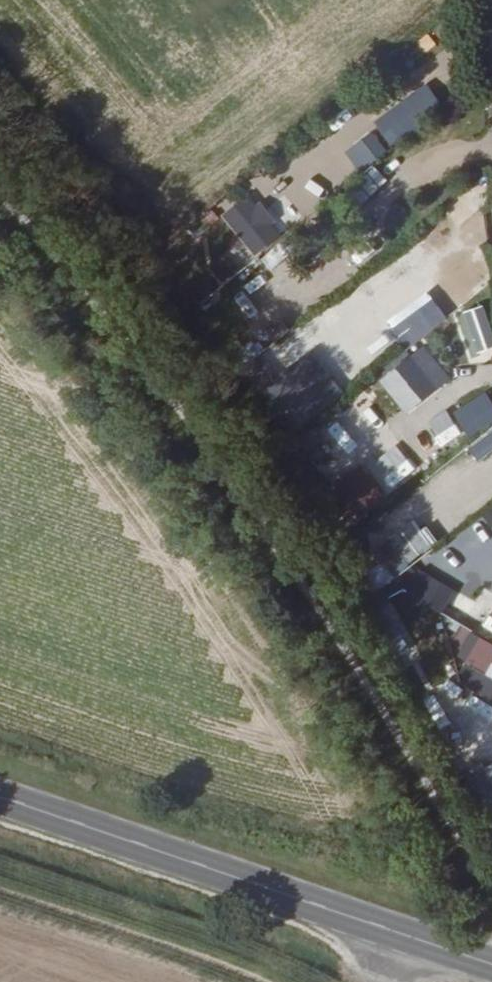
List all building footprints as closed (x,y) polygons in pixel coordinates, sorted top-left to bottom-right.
[(330,140),(354,119),(345,109),(321,130),(330,140)] [(343,149),(356,171),(385,154),(372,132),(343,149)] [(323,201),(350,184),(336,162),(309,178),(323,201)] [(341,190),(354,207),(387,183),(375,166),(341,190)] [(454,222),(480,210),(471,190),(445,202),(454,222)] [(279,199),(231,224),(234,231),(198,249),(207,268),(244,250),(292,225),(279,199)] [(386,319),(404,347),(446,320),(427,292),(386,319)] [(242,294),(232,302),(246,321),(257,313),(242,294)] [(240,338),(237,333),(248,328),(235,301),(206,315),(221,347),(240,338)] [(470,360),(491,352),(491,335),(481,304),(454,313),(470,360)] [(314,337),(305,343),(334,379),(343,372),(314,337)] [(334,379),(305,343),(289,355),(286,358),(299,375),(289,383),(296,392),(292,396),(316,427),(318,426),(330,416),(335,412),(329,405),(353,386),(343,372),(334,379)] [(426,347),(384,380),(406,408),(447,374),(426,347)] [(246,366),(253,374),(264,364),(258,356),(246,366)] [(357,421),(372,407),(358,392),(343,406),(357,421)] [(477,401),(464,408),(473,423),(486,416),(477,401)] [(338,427),(330,416),(318,426),(327,437),(338,427)] [(465,447),(476,462),(491,450),(491,427),(465,447)] [(375,460),(389,490),(419,476),(404,446),(375,460)] [(357,521),(386,500),(360,464),(331,485),(357,521)] [(415,558),(432,548),(414,521),(397,531),(415,558)] [(448,545),(466,568),(491,549),(473,525),(448,545)] [(471,619),(491,631),(491,596),(487,593),(471,619)] [(401,614),(382,619),(395,664),(414,659),(401,614)] [(491,663),(491,644),(469,632),(456,656),(487,672),(491,663)] [(409,694),(426,691),(421,664),(405,666),(409,694)] [(483,813),(491,808),(491,761),(463,776),(483,813)]
